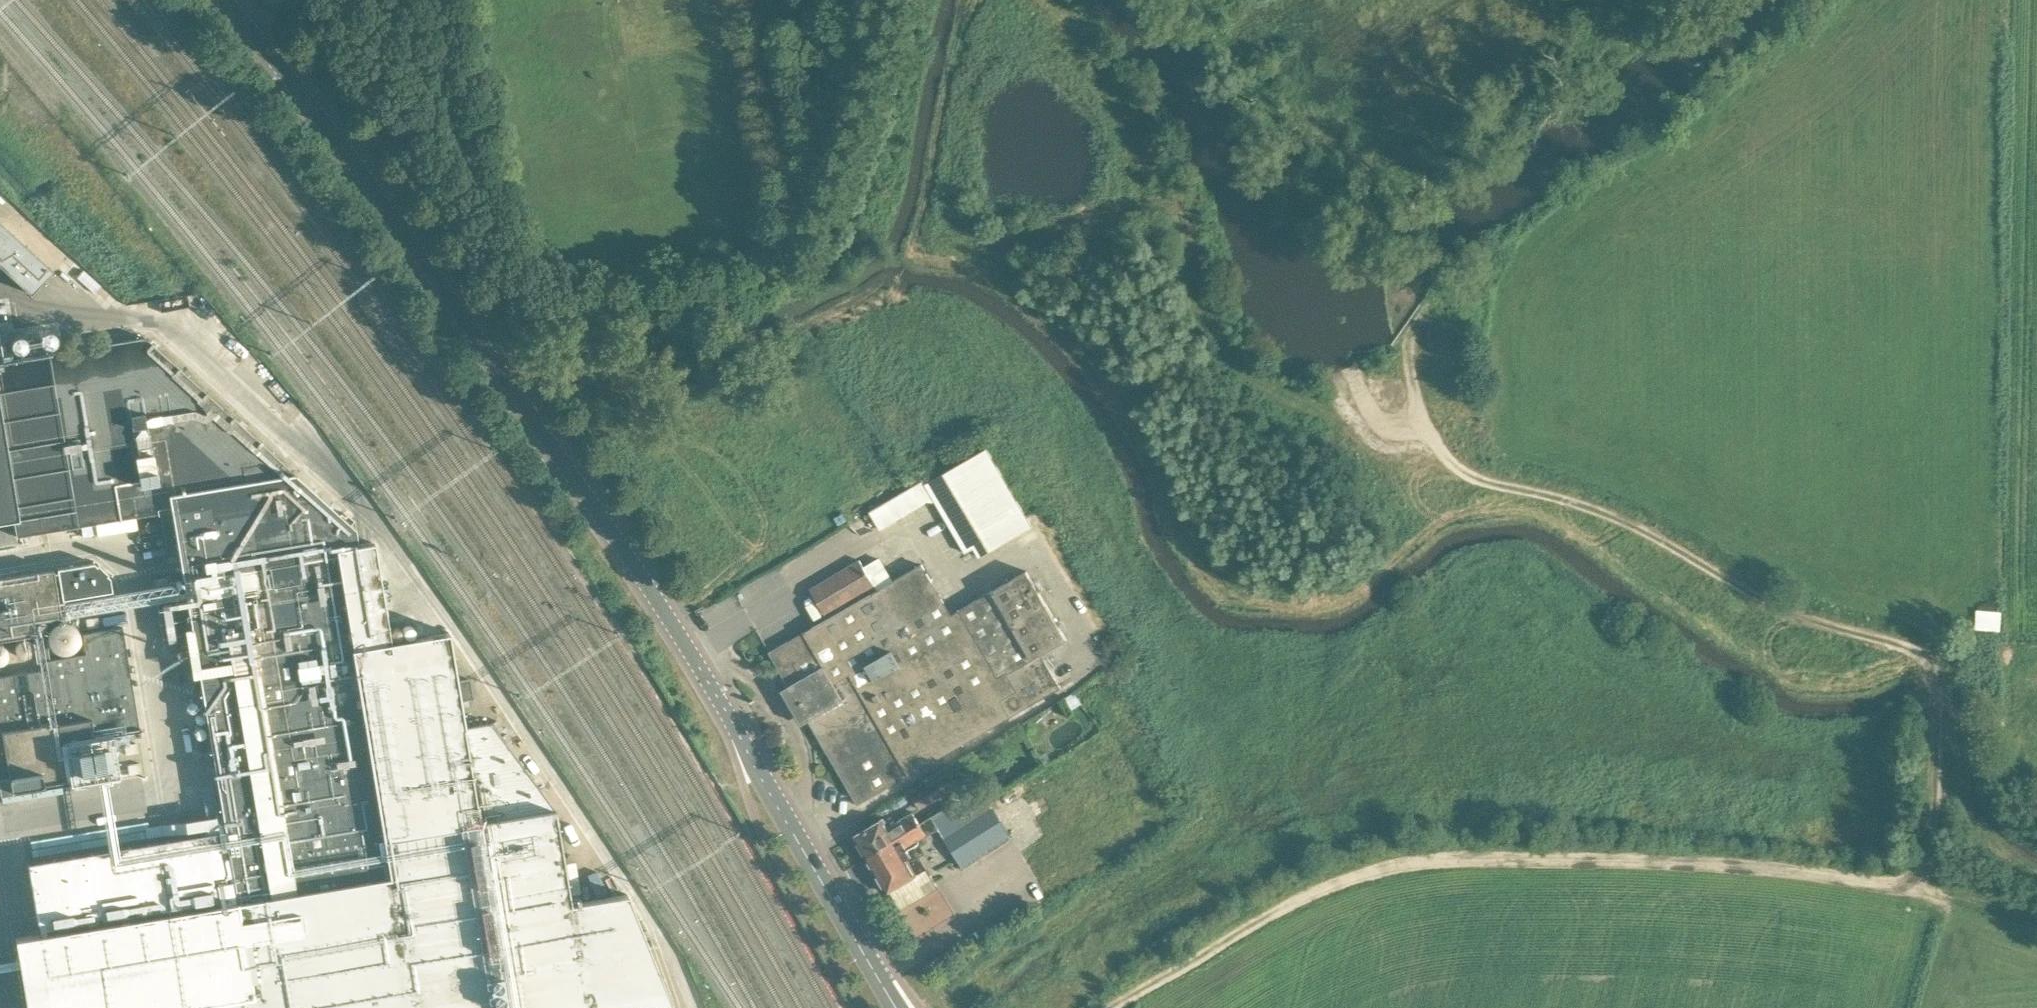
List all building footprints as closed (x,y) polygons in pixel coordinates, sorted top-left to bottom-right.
[(31,291),(52,267),(0,220),(0,263),(31,291)] [(17,537),(18,538),(173,512),(178,544),(183,574),(224,830),(27,863),(39,935),(15,939),(26,1007),(661,1007),(673,1006),(630,899),(628,894),(627,894),(571,903),(555,810),(492,722),(465,728),(449,632),(390,641),(374,542),(358,544),(355,529),(346,521),(348,501),(219,384),(209,395),(145,337),(144,337),(39,355),(4,360),(3,354),(0,336),(0,434),(17,537)] [(534,355),(542,366),(547,362),(540,351),(534,355)] [(1032,527),(987,449),(934,479),(944,496),(936,501),(966,553),(974,548),(979,557),(1032,527)] [(880,529),(927,501),(917,485),(870,513),(880,529)] [(922,564),(876,590),(859,560),(827,579),(810,589),(828,618),(769,652),(857,804),(1061,687),(1041,653),(1066,639),(1027,570),(951,614),(922,564)] [(0,577),(0,638),(35,633),(38,654),(51,652),(47,628),(43,629),(41,619),(61,616),(54,568),(0,577)] [(0,675),(0,779),(2,790),(0,790),(0,798),(71,786),(71,784),(120,776),(113,736),(141,732),(123,625),(83,631),(86,652),(46,658),(48,668),(0,675)] [(939,799),(956,789),(949,776),(940,782),(913,798),(920,809),(939,799)] [(918,840),(939,828),(940,830),(960,818),(951,805),(932,817),(920,824),(866,859),(886,892),(916,875),(916,874),(927,868),(920,856),(926,853),(918,840)] [(946,840),(943,841),(960,868),(1009,837),(992,810),(983,816),(946,840)] [(920,824),(913,812),(888,827),(884,819),(853,836),(866,859),(920,824)]
